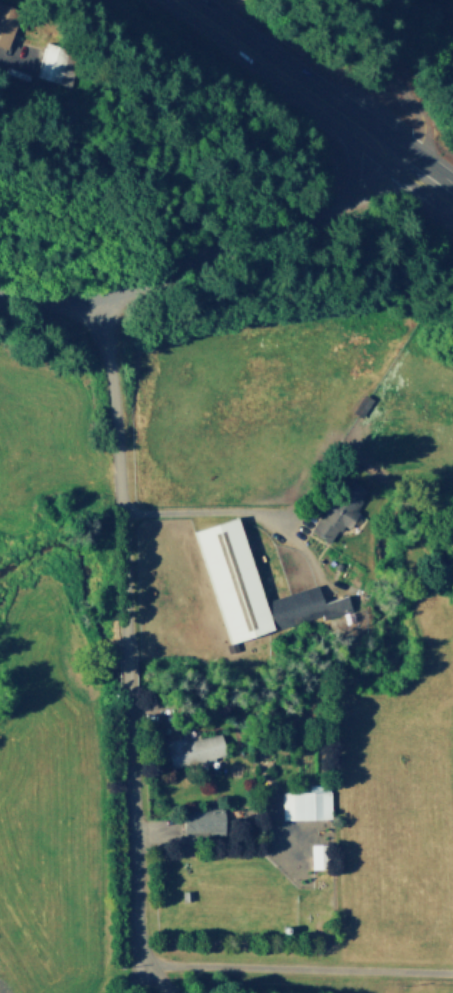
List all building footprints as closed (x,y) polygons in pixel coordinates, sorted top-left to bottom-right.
[(11,10),(0,6),(0,38),(11,10)] [(11,73),(21,42),(59,54),(49,85),(11,73)] [(360,391),(370,397),(358,415),(349,409),(360,391)] [(343,476),(363,489),(327,541),(308,527),(343,476)] [(261,599),(313,582),(318,600),(343,592),(349,611),(319,620),(317,612),(265,629),(226,642),(188,529),(232,514),(261,599)] [(333,559),(340,562),(337,568),(331,565),(333,559)] [(226,650),(224,644),(233,640),(236,647),(226,650)] [(164,749),(161,738),(182,733),(184,739),(217,731),(221,752),(168,765),(164,749)] [(279,817),(279,789),(306,789),(306,781),(327,782),(326,789),(327,789),(327,817),(279,817)] [(206,830),(180,830),(180,806),(220,806),(220,830),(218,830),(218,835),(206,835),(206,830)] [(307,842),(328,843),(328,867),(307,867),(307,842)] [(179,889),(189,889),(189,899),(180,900),(179,889)]
